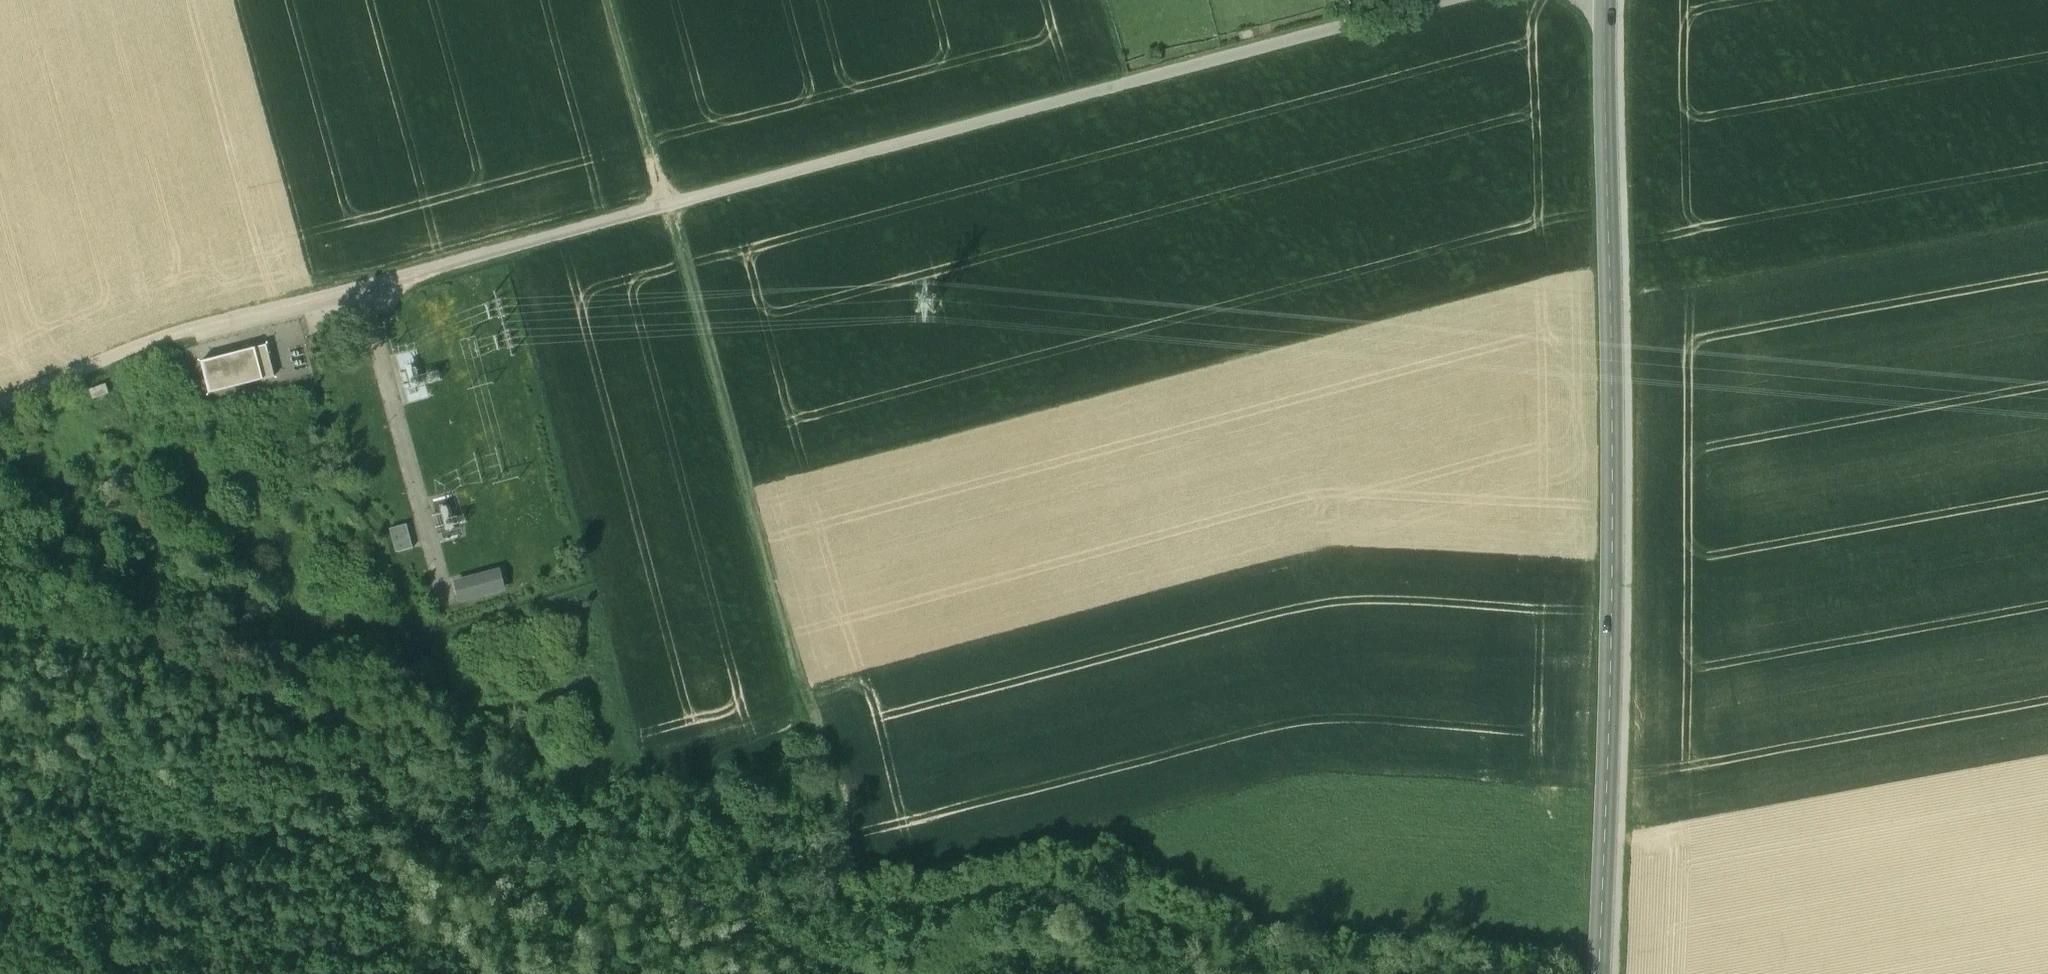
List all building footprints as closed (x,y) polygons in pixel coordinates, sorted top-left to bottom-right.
[(266,345),(201,362),(209,393),(274,376),(266,345)] [(329,431),(316,434),(320,450),(333,446),(329,431)] [(406,524),(390,529),(396,552),(413,548),(406,524)] [(499,572),(456,584),(461,600),(503,589),(499,572)]
